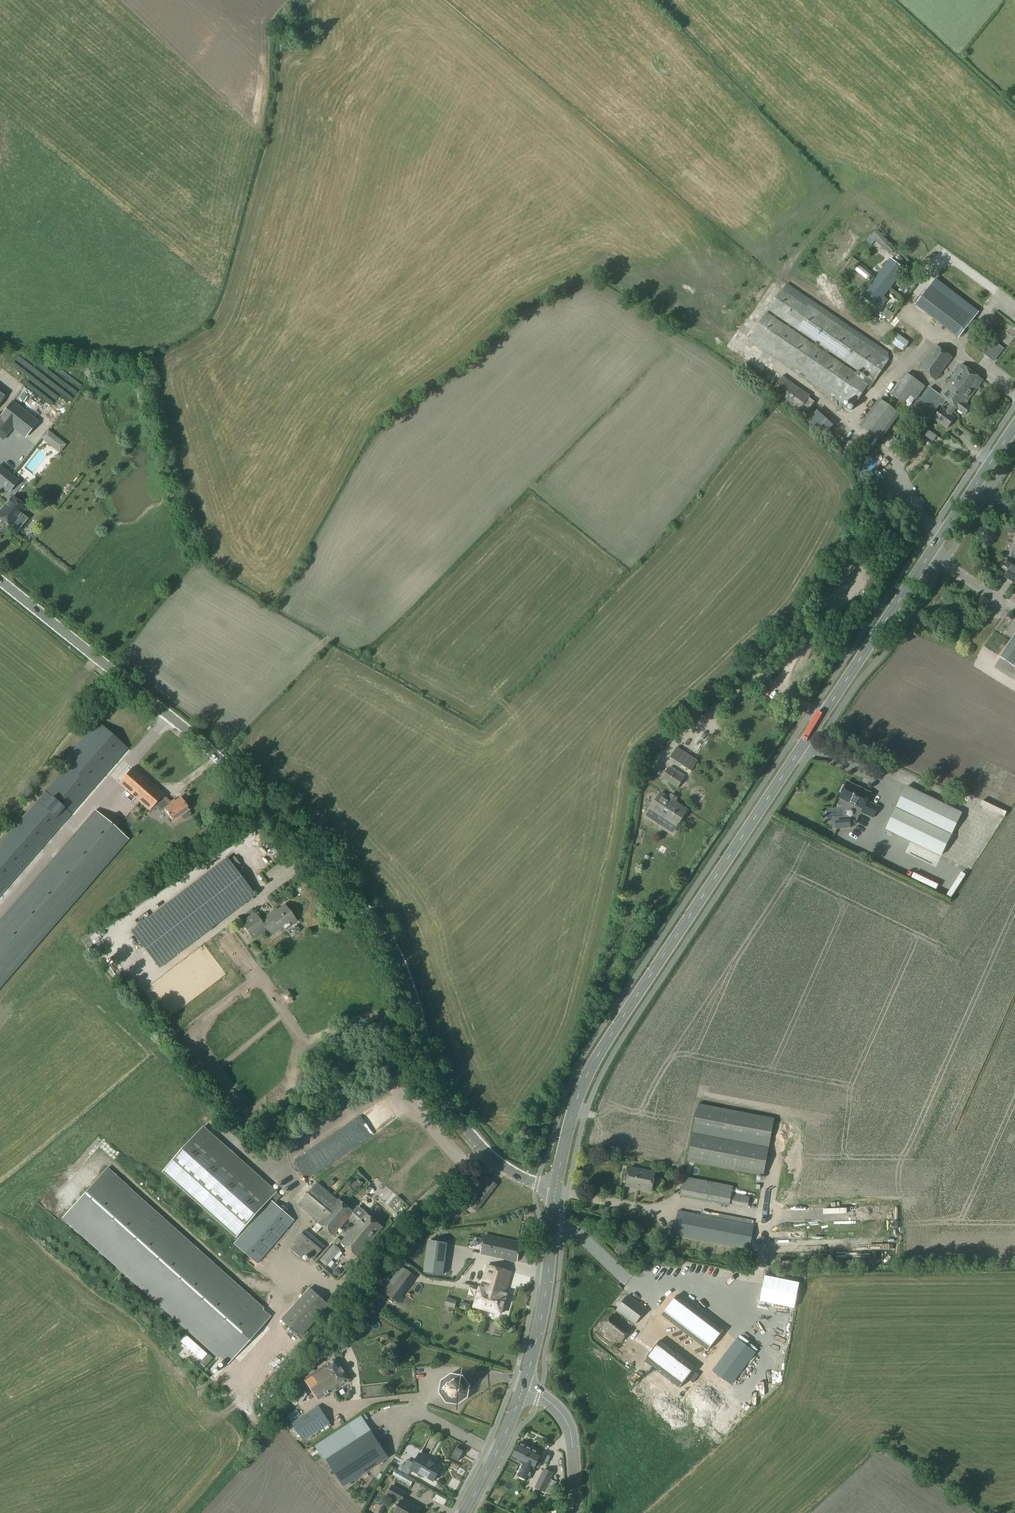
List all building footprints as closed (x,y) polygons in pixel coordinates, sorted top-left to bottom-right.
[(895,250),(876,230),(869,237),(883,251),(884,250),(889,256),(895,250)] [(861,297),(875,309),(905,271),(890,260),(861,297)] [(868,282),(872,277),(858,267),(855,271),(868,282)] [(915,306),(958,339),(978,313),(936,280),(915,306)] [(785,288),(770,311),(867,378),(865,380),(768,313),(753,335),(851,404),(848,408),(750,339),(738,356),(777,384),(780,380),(797,392),(798,391),(810,399),(806,404),(839,428),(867,389),(869,391),(890,361),(785,288)] [(877,316),(885,318),(888,309),(880,307),(877,316)] [(987,309),(978,325),(1005,341),(1012,330),(994,319),(996,314),(987,309)] [(899,338),(894,344),(900,349),(905,342),(899,338)] [(993,363),(1003,349),(996,344),(991,350),(986,346),(981,354),(993,363)] [(919,369),(936,381),(952,359),(936,347),(919,369)] [(17,354),(22,365),(30,361),(25,350),(17,354)] [(947,430),(955,419),(951,416),(956,409),(965,416),(970,409),(965,405),(983,381),(962,365),(940,396),(939,395),(938,396),(934,394),(935,393),(929,389),(914,409),(929,420),(940,405),(941,407),(945,401),(951,406),(946,412),(941,409),(933,420),(947,430)] [(906,376),(891,396),(903,404),(909,395),(915,400),(924,388),(906,376)] [(798,391),(797,392),(780,380),(777,384),(770,394),(799,414),(806,404),(810,399),(798,391)] [(859,415),(855,421),(879,439),(897,414),(877,399),(863,417),(859,415)] [(38,422),(12,401),(0,416),(0,440),(2,441),(12,429),(24,439),(38,422)] [(43,431),(37,440),(55,454),(61,445),(43,431)] [(30,452),(40,457),(42,451),(32,446),(30,452)] [(10,493),(20,481),(0,465),(0,485),(10,493)] [(0,512),(0,519),(11,528),(12,527),(20,532),(30,519),(23,513),(26,509),(12,497),(0,512)] [(1005,567),(1010,570),(1005,578),(1014,584),(1014,548),(1007,559),(1009,560),(1005,567)] [(980,599),(975,607),(981,611),(987,603),(980,599)] [(1001,658),(1014,668),(1014,636),(1001,658)] [(0,845),(0,897),(128,749),(98,723),(63,763),(68,767),(0,845)] [(669,757),(690,770),(697,759),(676,746),(669,757)] [(662,779),(678,789),(685,779),(669,768),(662,779)] [(173,804),(132,769),(118,784),(151,814),(155,809),(161,814),(165,810),(174,824),(182,818),(183,819),(185,820),(190,817),(190,815),(188,811),(189,811),(181,798),(173,804)] [(845,782),(838,798),(863,810),(862,813),(874,818),(879,808),(867,802),(870,794),(845,782)] [(907,787),(886,830),(941,857),(962,813),(907,787)] [(650,811),(676,828),(688,811),(661,793),(650,811)] [(833,811),(839,809),(835,801),(829,804),(833,811)] [(846,804),(842,809),(848,814),(852,809),(846,804)] [(128,840),(95,811),(0,920),(0,988),(128,840)] [(225,850),(233,843),(230,839),(222,845),(225,850)] [(255,896),(226,858),(130,931),(159,969),(218,925),(219,926),(223,924),(222,922),(237,911),(238,912),(243,909),(242,907),(255,896)] [(940,894),(946,882),(913,868),(908,879),(940,894)] [(266,929),(269,935),(278,928),(281,932),(296,921),(284,906),(275,913),(273,911),(260,921),(254,913),(241,923),(253,939),(266,929)] [(277,996),(283,1008),(293,1002),(288,991),(277,996)] [(699,1106),(688,1161),(764,1176),(775,1121),(699,1106)] [(203,1127),(163,1172),(236,1238),(272,1197),(276,1202),(281,1197),(203,1127)] [(630,1168),(626,1187),(633,1188),(633,1189),(651,1193),(655,1173),(630,1168)] [(63,1217),(227,1364),(270,1317),(106,1170),(63,1217)] [(685,1178),(681,1195),(748,1208),(750,1198),(732,1194),(733,1188),(685,1178)] [(469,1204),(478,1211),(496,1187),(487,1180),(469,1204)] [(334,1237),(348,1220),(356,1226),(341,1244),(358,1258),(382,1228),(366,1214),(360,1221),(353,1214),(354,1213),(338,1200),(338,1201),(317,1184),(299,1206),(319,1223),(318,1224),(334,1237)] [(234,1245),(258,1265),(295,1221),(271,1201),(234,1245)] [(678,1211),(674,1236),(749,1250),(754,1226),(753,1226),(754,1221),(702,1212),(701,1216),(678,1211)] [(447,1226),(447,1247),(473,1246),(473,1225),(447,1226)] [(314,1262),(327,1246),(307,1229),(293,1245),(314,1262)] [(484,1236),(480,1255),(518,1263),(522,1244),(484,1236)] [(432,1243),(427,1277),(440,1279),(444,1245),(432,1243)] [(278,1244),(270,1251),(278,1259),(286,1252),(278,1244)] [(457,1263),(451,1286),(438,1283),(435,1292),(466,1301),(475,1268),(457,1263)] [(480,1287),(474,1308),(501,1315),(507,1294),(506,1294),(512,1273),(487,1266),(481,1287),(480,1287)] [(407,1272),(388,1296),(397,1303),(415,1278),(407,1272)] [(309,1289),(282,1321),(301,1338),(329,1307),(309,1289)] [(722,1331),(676,1295),(675,1294),(675,1295),(661,1315),(660,1315),(660,1316),(661,1315),(688,1336),(707,1351),(707,1352),(708,1351),(722,1331),(723,1331),(723,1330),(722,1331)] [(628,1296),(617,1311),(635,1325),(646,1310),(628,1296)] [(455,1308),(456,1300),(446,1297),(444,1305),(455,1308)] [(374,1313),(368,1318),(373,1324),(379,1319),(374,1313)] [(613,1316),(603,1329),(606,1332),(605,1333),(615,1340),(616,1339),(621,1343),(631,1329),(613,1316)] [(754,1354),(735,1340),(711,1372),(730,1386),(754,1354)] [(694,1368),(677,1355),(660,1342),(660,1341),(659,1341),(659,1342),(644,1361),(643,1362),(644,1362),(661,1375),(679,1388),(678,1388),(679,1389),(680,1388),(679,1388),(686,1380),(694,1368),(694,1369),(695,1368),(694,1368)] [(336,1360),(305,1380),(318,1401),(350,1380),(336,1360)] [(446,1385),(445,1392),(449,1398),(457,1399),(462,1395),(464,1388),(460,1382),(452,1381),(446,1385)] [(360,1383),(360,1391),(375,1390),(374,1382),(360,1383)] [(302,1391),(294,1402),(300,1406),(307,1395),(302,1391)] [(734,1395),(730,1397),(737,1406),(740,1403),(734,1395)] [(318,1407),(292,1424),(303,1440),(329,1423),(318,1407)] [(360,1417),(315,1447),(326,1463),(326,1462),(344,1489),(388,1460),(360,1417)] [(519,1444),(512,1459),(524,1465),(518,1476),(528,1481),(536,1464),(539,1466),(541,1462),(538,1460),(541,1455),(519,1444)] [(456,1449),(451,1459),(458,1462),(463,1452),(456,1449)] [(419,1455),(411,1471),(424,1478),(424,1477),(434,1483),(436,1479),(438,1479),(441,1474),(440,1472),(442,1468),(427,1461),(428,1460),(419,1455)] [(396,1470),(392,1477),(409,1486),(413,1479),(396,1470)] [(544,1470),(536,1488),(551,1495),(555,1485),(550,1482),(554,1474),(544,1470)] [(446,1484),(454,1488),(457,1479),(450,1476),(446,1484)] [(387,1496),(400,1503),(394,1512),(419,1512),(420,1510),(403,1501),(406,1494),(392,1486),(387,1496)]
